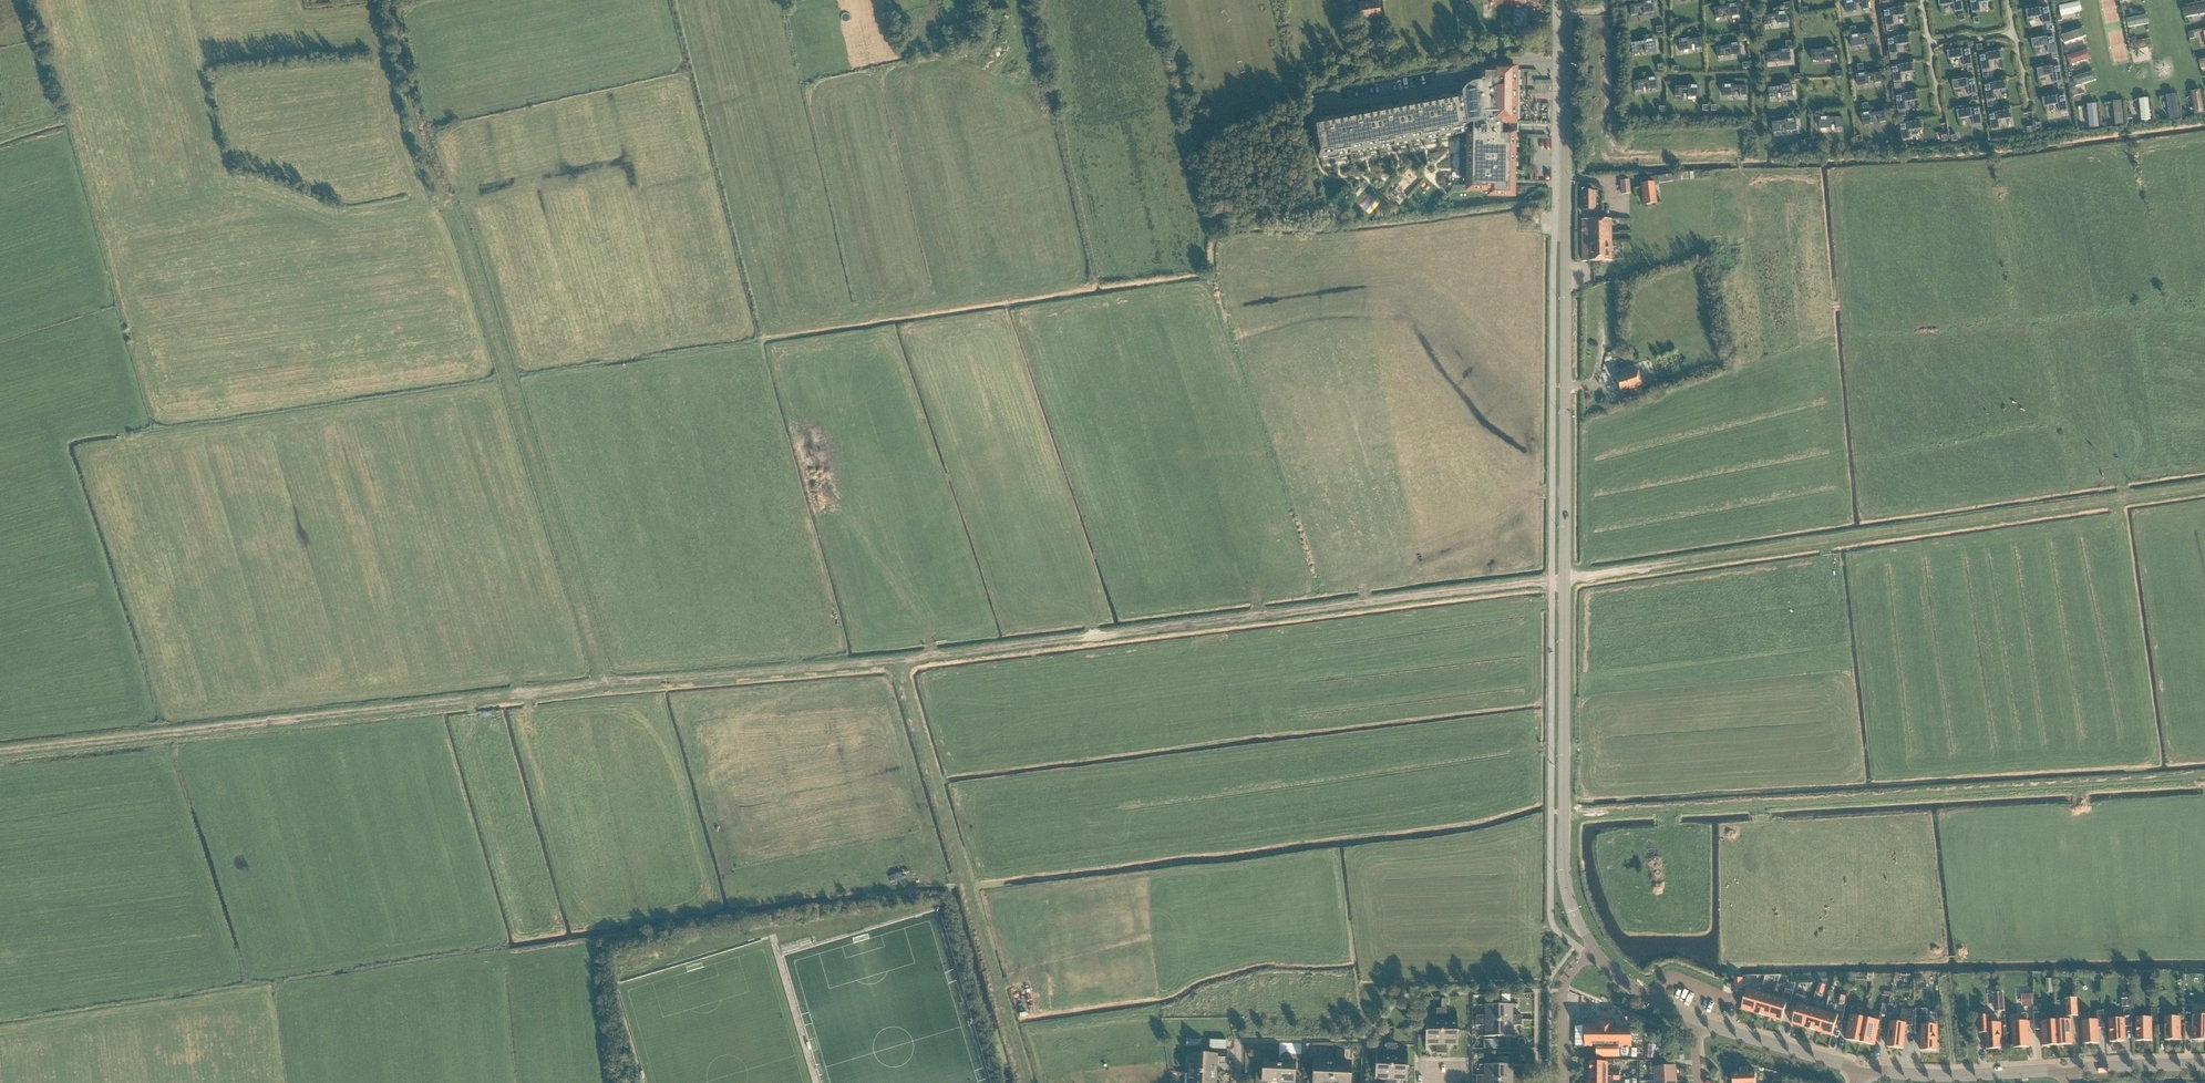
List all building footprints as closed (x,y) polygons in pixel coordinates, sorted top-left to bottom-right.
[(1653,0),(1629,3),(1630,16),(1638,15),(1637,9),(1643,8),(1644,14),(1654,13),(1653,0)] [(1869,0),(1845,0),(1847,13),(1857,11),(1856,5),(1862,5),(1863,11),(1870,10),(1869,0)] [(1940,6),(1954,4),(1956,13),(1963,11),(1962,0),(1939,0),(1940,6)] [(1973,14),(1981,13),(1979,4),(1994,2),(1993,0),(1970,0),(1973,14)] [(1358,4),(1352,5),(1353,6),(1354,15),(1359,14),(1361,23),(1380,20),(1378,1),(1358,4)] [(2083,10),(2081,1),(2059,5),(2061,15),(2083,10)] [(1740,16),(1738,4),(1714,7),(1716,20),(1727,18),(1726,12),(1731,11),(1732,17),(1740,16)] [(2204,4),(2183,8),(2184,17),(2204,14),(2204,5),(2204,4)] [(1892,10),(1884,11),(1887,27),(1895,26),(1894,18),(1908,16),(1907,7),(1892,9),(1892,10)] [(2040,8),(2026,11),(2028,19),(2042,16),(2044,25),(2052,23),(2049,7),(2041,9),(2040,8)] [(1521,10),(1515,11),(1518,27),(1524,26),(1521,10)] [(1788,12),(1764,13),(1765,26),(1772,26),(1772,19),(1778,19),(1778,25),(1789,24),(1788,12)] [(2148,23),(2147,14),(2126,17),(2128,27),(2148,23)] [(2086,35),(2084,27),(2062,34),(2065,42),(2086,35)] [(1876,45),(1874,32),(1851,35),(1852,48),(1862,46),(1862,40),(1867,40),(1868,46),(1876,45)] [(1035,36),(1026,37),(1030,54),(1039,52),(1035,36)] [(1703,49),(1701,36),(1678,39),(1679,52),(1690,50),(1689,44),(1695,43),(1696,50),(1703,49)] [(1896,38),(1888,39),(1891,56),(1899,55),(1898,46),(1912,44),(1911,36),(1896,38)] [(2046,38),(2032,41),(2033,49),(2048,46),(2049,55),(2057,53),(2054,37),(2046,38)] [(1653,39),(1630,42),(1631,55),(1639,54),(1638,47),(1644,47),(1645,53),(1655,52),(1653,39)] [(1742,56),(1740,43),(1716,47),(1718,59),(1728,58),(1727,51),(1733,51),(1734,57),(1742,56)] [(1835,48),(1812,49),(1812,61),(1820,61),(1819,55),(1825,54),(1825,61),(1836,60),(1835,48)] [(1790,49),(1767,51),(1768,64),(1775,63),(1775,57),(1781,56),(1781,62),(1791,62),(1790,49)] [(1962,49),(1947,52),(1949,60),(1963,58),(1965,66),(1973,65),(1970,49),(1962,50),(1962,49)] [(2093,58),(2090,49),(2068,56),(2071,65),(2093,58)] [(1988,54),(1980,55),(1983,72),(1991,70),(1989,62),(2004,59),(2002,51),(1988,53),(1988,54)] [(1901,66),(1893,67),(1895,84),(1903,83),(1902,74),(1916,72),(1915,64),(1901,66)] [(2052,67),(2037,70),(2039,78),(2053,75),(2055,84),(2063,82),(2059,66),(2052,67)] [(1318,123),(1314,123),(1320,154),(1324,153),(1325,156),(1338,153),(1339,155),(1348,154),(1347,151),(1353,150),(1353,152),(1362,151),(1362,149),(1368,148),(1368,150),(1377,148),(1377,146),(1382,145),(1383,147),(1392,145),(1391,143),(1397,142),(1397,144),(1406,143),(1406,140),(1412,139),(1412,141),(1421,140),(1421,138),(1426,137),(1427,139),(1436,137),(1435,135),(1441,134),(1441,136),(1450,134),(1450,132),(1462,130),(1462,128),(1468,126),(1467,125),(1472,126),(1472,136),(1468,136),(1468,178),(1470,178),(1470,189),(1490,190),(1490,194),(1512,195),(1512,171),(1513,136),(1509,136),(1509,132),(1515,132),(1515,125),(1509,125),(1509,122),(1514,122),(1514,100),(1517,100),(1517,91),(1514,91),(1515,70),(1490,70),(1489,73),(1481,73),(1481,83),(1476,83),(1471,85),(1468,87),(1464,90),(1461,94),(1458,94),(1458,92),(1449,94),(1449,96),(1429,100),(1428,98),(1420,99),(1420,101),(1399,105),(1399,103),(1390,105),(1391,107),(1370,111),(1370,109),(1361,111),(1361,113),(1341,117),(1340,114),(1332,116),(1332,118),(1320,120),(1321,124),(1319,124),(1318,123)] [(2096,79),(2093,70),(2073,76),(2076,86),(2096,79)] [(1883,84),(1881,71),(1857,74),(1859,87),(1869,85),(1868,79),(1874,78),(1875,85),(1883,84)] [(1656,77),(1632,81),(1634,93),(1642,92),(1641,86),(1647,85),(1648,91),(1658,89),(1656,77)] [(1967,79),(1952,82),(1954,90),(1968,88),(1970,96),(1977,95),(1975,79),(1967,80),(1967,79)] [(1993,84),(1985,85),(1987,102),(1995,101),(1994,92),(2009,90),(2007,82),(1993,84)] [(1792,84),(1769,86),(1769,99),(1777,98),(1776,92),(1782,91),(1783,98),(1793,97),(1792,84)] [(1698,86),(1674,85),(1674,98),(1681,98),(1681,92),(1687,92),(1687,98),(1697,99),(1698,86)] [(1747,98),(1747,85),(1723,85),(1723,98),(1733,97),(1733,91),(1739,91),(1739,98),(1747,98)] [(2204,111),(2200,89),(2191,90),(2195,113),(2204,111)] [(1905,95),(1897,96),(1900,113),(1908,111),(1907,103),(1921,101),(1920,92),(1905,94),(1905,95)] [(2179,117),(2175,93),(2166,94),(2169,118),(2179,117)] [(2057,96),(2043,99),(2044,107),(2059,104),(2060,113),(2068,112),(2065,95),(2057,97),(2057,96)] [(2150,119),(2147,97),(2138,98),(2141,120),(2150,119)] [(2125,124),(2122,99),(2113,99),(2116,125),(2125,124)] [(2099,126),(2097,102),(2088,103),(2090,127),(2099,126)] [(1971,109),(1957,111),(1958,120),(1973,117),(1974,126),(1982,125),(1979,108),(1972,109),(1971,109)] [(1888,123),(1886,110),(1862,114),(1864,126),(1874,125),(1873,119),(1879,118),(1880,124),(1888,123)] [(1998,113),(1989,114),(1992,131),(2000,130),(1999,121),(2013,119),(2012,110),(1997,113),(1998,113)] [(1844,130),(1843,117),(1819,118),(1820,131),(1830,130),(1830,124),(1836,124),(1836,130),(1844,130)] [(1796,119),(1773,120),(1774,133),(1781,133),(1781,126),(1786,126),(1787,132),(1797,131),(1796,119)] [(1908,123),(1900,125),(1903,141),(1911,140),(1909,131),(1924,129),(1923,121),(1908,123)] [(1670,174),(1640,178),(1641,185),(1653,183),(1658,182),(1658,184),(1672,182),(1670,174)] [(1630,194),(1629,180),(1620,181),(1621,194),(1630,194)] [(1653,183),(1641,185),(1644,205),(1656,203),(1653,183)] [(1581,210),(1595,210),(1595,191),(1581,192),(1581,210)] [(1369,213),(1379,202),(1369,193),(1359,204),(1369,213)] [(1581,220),(1582,261),(1611,261),(1611,219),(1581,220)] [(1637,370),(1615,377),(1620,391),(1628,389),(1629,391),(1643,386),(1637,370)] [(1735,978),(1735,991),(1743,992),(1743,978),(1735,978)] [(1819,983),(1816,992),(1823,994),(1826,985),(1819,983)] [(1755,1013),(1761,992),(1748,988),(1742,1009),(1755,1013)] [(1768,1017),(1774,996),(1761,992),(1755,1013),(1768,1017)] [(2003,993),(1995,993),(1996,1011),(2004,1011),(2003,993)] [(2022,1006),(2033,1005),(2032,994),(2022,994),(2022,1006)] [(1804,1005),(1806,998),(1797,995),(1795,1002),(1804,1005)] [(1774,996),(1768,1017),(1782,1021),(1788,1000),(1774,996)] [(2078,1016),(2077,998),(2065,999),(2066,1016),(2078,1016)] [(1806,1028),(1812,1007),(1798,1003),(1792,1024),(1806,1028)] [(1865,1018),(1860,1042),(1875,1045),(1878,1029),(1884,1030),(1889,1005),(1883,1003),(1879,1021),(1865,1018)] [(1476,1021),(1498,1021),(1498,1005),(1484,1005),(1484,1016),(1476,1016),(1476,1021)] [(1498,1021),(1521,1020),(1521,1015),(1513,1016),(1513,1005),(1498,1005),(1498,1021)] [(1860,1042),(1865,1018),(1851,1015),(1853,1006),(1846,1005),(1843,1022),(1849,1023),(1846,1039),(1860,1042)] [(2193,1015),(2193,1006),(2186,1006),(2186,1023),(2192,1023),(2192,1040),(2204,1040),(2204,1015),(2193,1015)] [(1819,1032),(1825,1011),(1812,1007),(1806,1028),(1819,1032)] [(2136,1041),(2152,1040),(2152,1026),(2158,1025),(2158,1008),(2151,1009),(2151,1018),(2136,1018),(2136,1041)] [(2165,1025),(2165,1040),(2181,1040),(2180,1017),(2165,1017),(2165,1008),(2158,1008),(2158,1025),(2165,1025)] [(1425,1031),(1441,1031),(1441,1009),(1436,1009),(1436,1017),(1425,1017),(1425,1031)] [(1441,1031),(1457,1031),(1457,1017),(1446,1017),(1446,1009),(1441,1009),(1441,1031)] [(1891,1022),(1888,1047),(1903,1049),(1906,1025),(1912,1026),(1914,1011),(1902,1009),(1902,1015),(1901,1023),(1891,1022)] [(1916,1016),(1915,1033),(1922,1033),(1921,1050),(1937,1051),(1938,1025),(1937,1025),(1927,1025),(1927,1017),(1927,1016),(1928,1009),(1916,1009),(1916,1016)] [(2109,1019),(2110,1042),(2126,1041),(2125,1026),(2132,1026),(2131,1009),(2124,1010),(2124,1018),(2109,1019)] [(1825,1011),(1819,1032),(1833,1036),(1839,1015),(1825,1011)] [(2082,1021),(2084,1044),(2100,1043),(2099,1028),(2105,1028),(2104,1011),(2097,1011),(2098,1020),(2082,1021)] [(2058,1045),(2056,1020),(2042,1021),(2041,1012),(2034,1013),(2035,1030),(2042,1029),(2043,1046),(2058,1045)] [(2022,1021),(2012,1022),(2014,1048),(2030,1047),(2028,1021),(2027,1021),(2027,1013),(2022,1013),(2022,1021)] [(1986,1033),(1987,1050),(2003,1048),(2001,1023),(1991,1023),(1990,1015),(1978,1016),(1979,1033),(1986,1033)] [(1498,1021),(1498,1037),(1513,1037),(1513,1026),(1521,1026),(1521,1020),(1498,1021)] [(2056,1020),(2058,1045),(2073,1044),(2071,1020),(2056,1020)] [(1484,1037),(1498,1037),(1498,1021),(1476,1021),(1476,1026),(1484,1026),(1484,1037)] [(1599,1025),(1586,1025),(1586,1026),(1586,1045),(1599,1045),(1607,1045),(1624,1045),(1632,1045),(1632,1028),(1624,1028),(1614,1028),(1614,1021),(1599,1021),(1599,1025)] [(1575,1045),(1586,1045),(1586,1026),(1576,1026),(1575,1045)] [(1436,1054),(1441,1054),(1441,1031),(1425,1031),(1425,1046),(1436,1046),(1436,1054)] [(1441,1031),(1441,1054),(1446,1054),(1446,1045),(1457,1045),(1457,1031),(1441,1031)] [(1498,1040),(1489,1040),(1489,1049),(1498,1049),(1498,1040)] [(1391,1066),(1392,1044),(1387,1043),(1387,1053),(1376,1052),(1375,1066),(1391,1066)] [(1391,1066),(1407,1067),(1408,1054),(1397,1053),(1397,1044),(1392,1044),(1391,1066)] [(1607,1045),(1599,1045),(1599,1056),(1607,1056),(1632,1056),(1632,1045),(1624,1045),(1607,1045)] [(1190,1072),(1214,1073),(1215,1057),(1226,1058),(1227,1050),(1209,1049),(1208,1056),(1191,1056),(1190,1072)] [(1279,1060),(1263,1059),(1263,1075),(1256,1075),(1256,1082),(1267,1082),(1278,1082),(1279,1060)] [(1278,1082),(1289,1082),(1300,1082),(1301,1077),(1294,1076),(1294,1061),(1279,1060),(1278,1082)] [(1655,1080),(1677,1079),(1676,1066),(1662,1067),(1662,1061),(1651,1061),(1652,1074),(1655,1074),(1655,1080)] [(1332,1062),(1316,1062),(1315,1082),(1307,1082),(1331,1082),(1332,1062)] [(1331,1082),(1348,1082),(1349,1063),(1332,1062),(1331,1082)] [(1612,1076),(1612,1071),(1607,1071),(1607,1062),(1590,1062),(1590,1076),(1607,1076),(1612,1076)] [(1498,1080),(1498,1065),(1485,1065),(1485,1075),(1476,1075),(1476,1080),(1498,1080)] [(1498,1080),(1521,1080),(1521,1076),(1512,1076),(1512,1065),(1498,1065),(1498,1080)] [(1391,1066),(1375,1066),(1375,1079),(1386,1080),(1386,1082),(1391,1082),(1391,1066)] [(1407,1067),(1391,1066),(1391,1082),(1396,1082),(1396,1080),(1407,1081),(1407,1067)] [(1214,1073),(1190,1072),(1190,1082),(1214,1082),(1214,1073)] [(1733,1073),(1733,1082),(1756,1082),(1756,1072),(1733,1073)]
